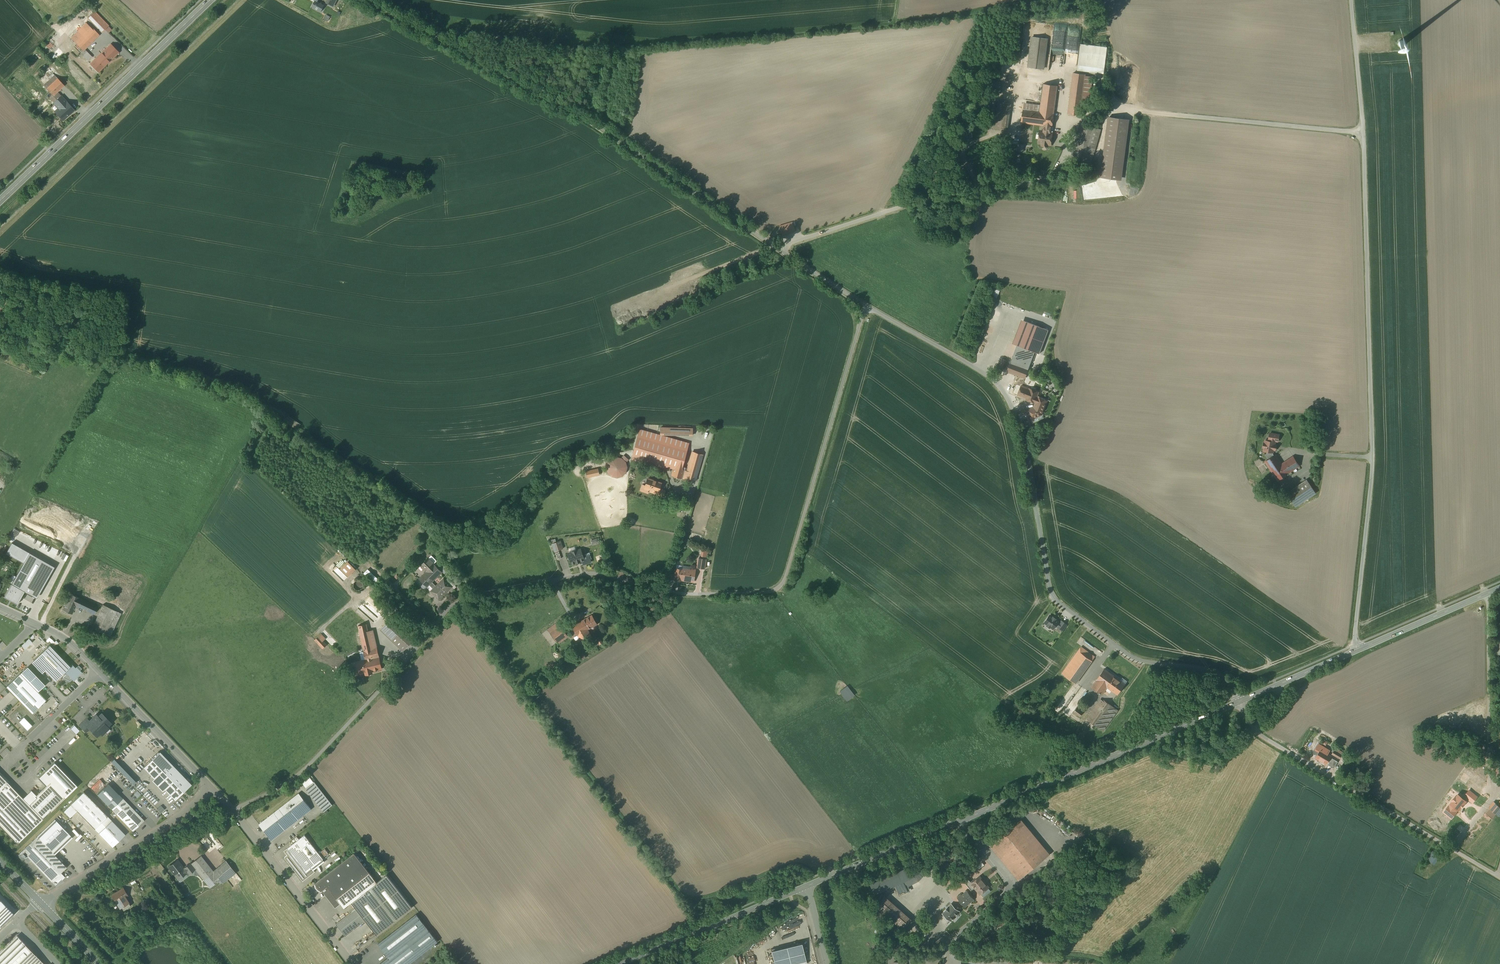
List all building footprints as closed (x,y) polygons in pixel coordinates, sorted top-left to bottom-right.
[(315,6),(320,8),(324,0),(318,0),(315,6)] [(108,25),(94,11),(88,18),(102,32),(108,25)] [(94,31),(86,23),(71,38),(83,50),(83,51),(85,49),(99,35),(95,30),(94,31)] [(1048,40),(1031,38),(1027,70),(1044,72),(1048,40)] [(1066,41),(1064,60),(1071,59),(1071,62),(1064,63),(1073,65),(1073,62),(1073,61),(1073,55),(1073,51),(1067,51),(1067,50),(1067,46),(1070,46),(1073,46),(1076,46),(1077,45),(1073,45),(1072,45),(1068,44),(1069,42),(1066,41)] [(1109,44),(1080,41),(1077,69),(1106,72),(1109,44)] [(111,44),(95,60),(92,57),(88,61),(98,72),(118,52),(111,44)] [(92,57),(85,49),(83,51),(83,50),(80,53),(88,61),(92,57)] [(1092,77),(1072,74),(1066,113),(1087,116),(1092,77)] [(64,85),(55,75),(46,84),(44,85),(53,95),(53,96),(57,92),(64,85)] [(1024,99),(1021,120),(1039,122),(1039,124),(1054,126),(1059,83),(1043,81),(1042,90),(1040,101),(1024,99)] [(57,92),(53,96),(53,95),(50,98),(54,102),(61,96),(57,92)] [(75,110),(61,96),(54,102),(59,108),(55,112),(55,111),(63,120),(70,114),(71,114),(75,110)] [(1007,129),(1010,103),(996,101),(993,128),(1007,129)] [(1129,121),(1109,118),(1101,178),(1120,181),(1129,121)] [(1102,128),(1082,123),(1073,158),(1093,163),(1102,128)] [(1056,131),(1038,128),(1036,143),(1054,146),(1056,131)] [(794,222),(780,225),(782,236),(797,232),(794,222)] [(699,263),(670,274),(671,276),(672,276),(673,278),(701,268),(699,263)] [(991,288),(989,295),(996,298),(999,290),(991,288)] [(1050,326),(1021,316),(1012,338),(1018,340),(1007,370),(1025,376),(1036,347),(1041,349),(1050,326)] [(1007,355),(1002,354),(998,364),(1003,366),(1007,355)] [(1038,387),(1013,379),(1010,389),(1034,398),(1038,387)] [(1037,393),(1034,403),(1028,405),(1032,416),(1045,411),(1044,410),(1048,396),(1037,393)] [(695,425),(670,424),(670,432),(694,432),(695,425)] [(689,440),(640,425),(632,453),(672,465),(670,473),(688,478),(690,474),(697,477),(705,452),(693,449),(689,461),(684,459),(689,440)] [(1280,430),(1268,428),(1265,449),(1277,451),(1280,430)] [(1289,472),(1288,470),(1300,463),(1293,453),(1282,461),(1275,451),(1264,458),(1278,480),(1289,472)] [(611,454),(608,458),(607,463),(608,468),(611,472),(616,474),(622,474),(625,471),(628,467),(628,461),(625,455),(621,453),(616,453),(611,454)] [(601,468),(587,471),(588,478),(602,475),(601,468)] [(663,480),(649,475),(645,488),(659,493),(663,480)] [(1318,492),(1307,477),(1287,491),(1297,506),(1318,492)] [(561,537),(552,541),(556,549),(564,546),(561,537)] [(40,598),(57,565),(13,543),(8,553),(26,562),(15,583),(13,582),(6,596),(21,604),(27,591),(40,598)] [(584,558),(579,545),(575,546),(576,551),(565,554),(568,563),(584,558)] [(561,547),(556,549),(558,557),(564,555),(561,547)] [(707,556),(699,554),(697,564),(705,566),(707,556)] [(419,578),(427,587),(429,585),(432,582),(446,567),(443,564),(439,568),(428,558),(420,565),(426,571),(419,578)] [(351,577),(358,569),(349,561),(342,569),(351,577)] [(691,564),(683,562),(681,578),(695,580),(696,567),(691,567),(691,564)] [(355,580),(354,581),(353,582),(353,584),(353,585),(353,586),(354,587),(354,588),(355,589),(356,590),(357,590),(359,590),(360,590),(361,590),(362,589),(363,588),(364,587),(364,586),(364,585),(364,584),(364,583),(364,582),(363,581),(362,580),(361,579),(360,579),(359,579),(358,579),(357,579),(356,580),(355,580)] [(432,582),(429,585),(433,589),(431,591),(439,599),(452,587),(444,579),(436,586),(432,582)] [(98,606),(79,598),(71,594),(67,601),(76,605),(94,614),(98,606)] [(76,605),(67,601),(63,610),(72,614),(76,605)] [(117,611),(103,605),(92,628),(106,634),(117,611)] [(117,611),(106,634),(110,636),(121,613),(117,611)] [(599,619),(593,611),(579,620),(585,628),(599,619)] [(395,613),(382,625),(404,647),(417,634),(395,613)] [(1053,617),(1050,615),(1045,622),(1048,624),(1047,625),(1050,627),(1051,627),(1053,629),(1056,625),(1058,622),(1059,621),(1056,619),(1056,618),(1053,616),(1053,617)] [(560,618),(544,629),(553,641),(568,630),(560,618)] [(366,621),(356,624),(364,659),(352,661),(355,675),(381,669),(376,644),(371,645),(366,621)] [(1058,626),(1063,630),(1067,624),(1062,621),(1060,623),(1058,626)] [(581,624),(574,627),(580,638),(587,635),(581,624)] [(325,641),(328,639),(322,633),(315,640),(325,649),(329,645),(325,641)] [(30,638),(23,645),(27,649),(34,641),(30,638)] [(1499,654),(1499,641),(1491,641),(1491,654),(1499,654)] [(70,667),(50,645),(35,659),(56,681),(64,673),(71,667),(70,667)] [(1094,657),(1085,650),(1082,654),(1092,661),(1094,657)] [(1079,651),(1062,673),(1076,683),(1092,661),(1082,654),(1079,651)] [(553,673),(565,666),(562,662),(551,668),(553,673)] [(75,668),(72,665),(70,667),(71,667),(64,673),(66,675),(63,678),(70,681),(73,679),(74,680),(73,681),(74,681),(77,677),(81,673),(79,671),(80,671),(76,667),(75,668)] [(28,667),(6,688),(31,714),(45,701),(37,693),(46,685),(28,667)] [(1125,684),(1104,669),(1097,679),(1097,680),(1107,687),(1118,695),(1125,684)] [(1107,687),(1097,680),(1091,687),(1102,695),(1107,687)] [(837,691),(845,701),(853,695),(845,685),(837,691)] [(1090,693),(1085,700),(1089,703),(1094,696),(1090,693)] [(1104,700),(1094,713),(1093,712),(1087,720),(1096,725),(1111,705),(1104,700)] [(1111,705),(1096,725),(1103,731),(1118,710),(1111,705)] [(1083,713),(1077,708),(1074,712),(1080,717),(1083,713)] [(102,713),(98,716),(96,715),(89,721),(91,723),(88,727),(89,728),(97,736),(100,733),(102,734),(109,727),(107,726),(111,722),(102,713)] [(24,717),(19,722),(27,730),(32,725),(24,717)] [(87,718),(79,725),(86,732),(89,728),(88,727),(91,723),(89,721),(87,718)] [(1342,746),(1334,742),(1329,750),(1338,755),(1342,746)] [(1326,755),(1317,750),(1314,755),(1324,760),(1326,755)] [(191,785),(160,753),(145,767),(176,799),(191,785)] [(136,784),(139,781),(117,758),(111,764),(114,766),(116,764),(136,784)] [(39,778),(46,786),(50,782),(66,797),(78,786),(55,762),(39,778)] [(29,804),(9,783),(10,782),(0,771),(0,826),(17,844),(43,819),(42,818),(50,811),(50,812),(66,797),(50,782),(46,786),(35,796),(36,798),(29,804)] [(98,793),(105,785),(107,783),(103,779),(94,789),(98,793)] [(1485,796),(1466,779),(1456,791),(1466,799),(1451,821),(1461,828),(1478,804),(1485,796)] [(333,805),(314,781),(305,788),(324,812),(333,805)] [(95,828),(107,816),(84,792),(64,811),(70,817),(77,810),(95,828)] [(1455,811),(1464,801),(1455,792),(1445,802),(1455,811)] [(299,793),(259,824),(272,840),(312,809),(299,793)] [(144,820),(123,798),(112,809),(133,831),(144,820)] [(1488,814),(1495,820),(1499,813),(1499,799),(1488,814)] [(1449,818),(1455,811),(1446,804),(1440,810),(1449,818)] [(55,819),(37,836),(51,851),(69,834),(55,819)] [(112,820),(99,833),(112,847),(125,835),(112,820)] [(1049,855),(1021,821),(993,845),(1021,879),(1049,855)] [(304,835),(287,849),(287,848),(284,851),(287,855),(284,857),(303,881),(315,872),(312,868),(323,859),(304,835)] [(51,851),(37,836),(22,850),(52,881),(61,873),(67,867),(51,851)] [(1434,864),(1440,856),(1432,850),(1426,858),(1434,864)] [(365,920),(377,935),(412,908),(386,875),(377,882),(354,853),(315,883),(316,884),(316,886),(317,888),(319,889),(321,890),(321,891),(327,886),(344,908),(351,902),(356,908),(336,924),(345,936),(365,920)] [(213,871),(201,856),(191,863),(191,864),(195,869),(204,879),(213,872),(213,871)] [(177,860),(169,867),(178,879),(187,872),(184,868),(177,860)] [(226,861),(213,871),(213,872),(204,879),(210,887),(220,880),(223,883),(236,873),(226,861)] [(952,866),(947,862),(943,867),(949,871),(952,866)] [(191,863),(184,868),(187,872),(188,871),(189,873),(195,869),(191,864),(191,863)] [(927,872),(918,864),(910,872),(919,880),(927,872)] [(971,874),(977,869),(974,865),(968,870),(971,874)] [(908,886),(919,880),(910,872),(908,866),(869,883),(874,895),(904,881),(908,886)] [(61,873),(52,881),(55,885),(61,880),(65,877),(61,873)] [(989,887),(980,876),(972,883),(971,883),(975,888),(980,894),(989,887)] [(972,883),(969,879),(965,882),(971,890),(975,888),(971,883),(972,883)] [(136,881),(132,883),(136,890),(140,888),(136,881)] [(123,888),(112,895),(116,902),(118,901),(122,907),(127,904),(127,903),(124,899),(124,900),(123,898),(127,896),(123,888)] [(967,891),(962,896),(961,895),(957,898),(965,907),(974,899),(967,891)] [(884,896),(876,905),(902,929),(910,919),(884,896)] [(14,914),(0,899),(0,927),(14,914)] [(958,908),(952,913),(957,918),(963,913),(958,908)] [(380,963),(409,963),(437,942),(416,914),(377,944),(388,958),(380,963)] [(931,918),(924,927),(928,930),(935,920),(931,918)] [(0,952),(0,963),(44,963),(17,936),(0,952)] [(776,963),(798,963),(806,962),(801,942),(772,949),(776,963)]
